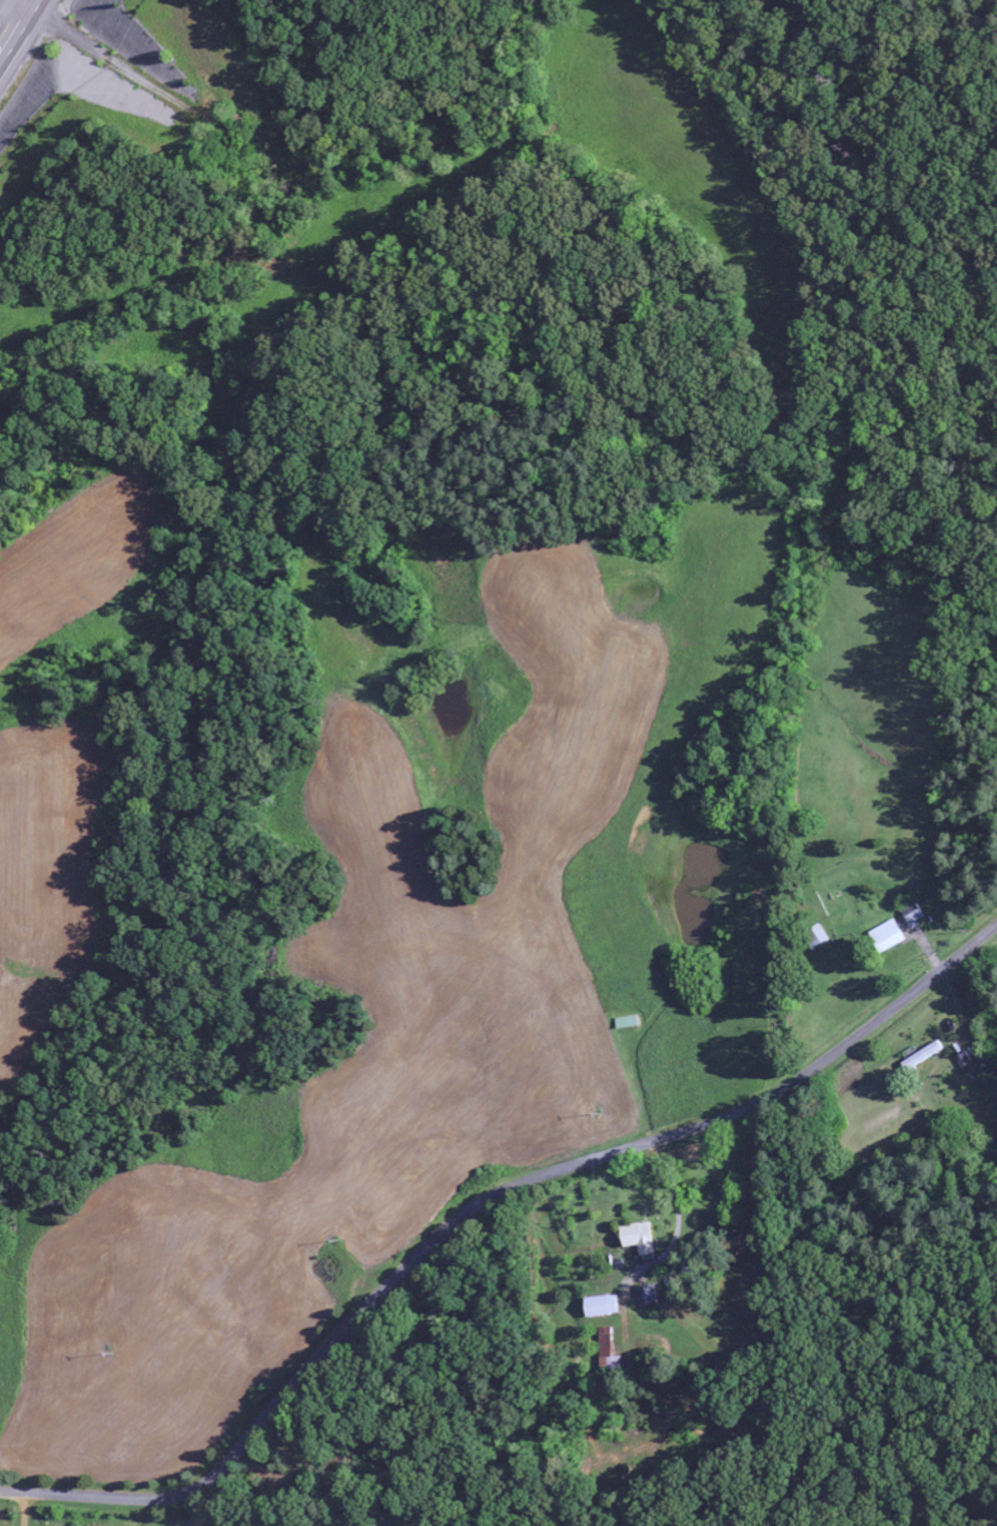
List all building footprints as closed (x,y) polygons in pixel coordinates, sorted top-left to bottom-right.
[(909,928),(924,920),(915,903),(900,911),(909,928)] [(904,942),(895,920),(868,932),(877,953),(904,942)] [(801,935),(811,951),(829,940),(818,923),(801,935)] [(905,1071),(944,1050),(940,1041),(900,1062),(905,1071)] [(653,1254),(651,1223),(618,1226),(619,1248),(637,1246),(638,1255),(653,1254)] [(635,1288),(639,1307),(658,1303),(654,1285),(635,1288)] [(618,1296),(583,1298),(584,1317),(619,1316),(618,1296)]
